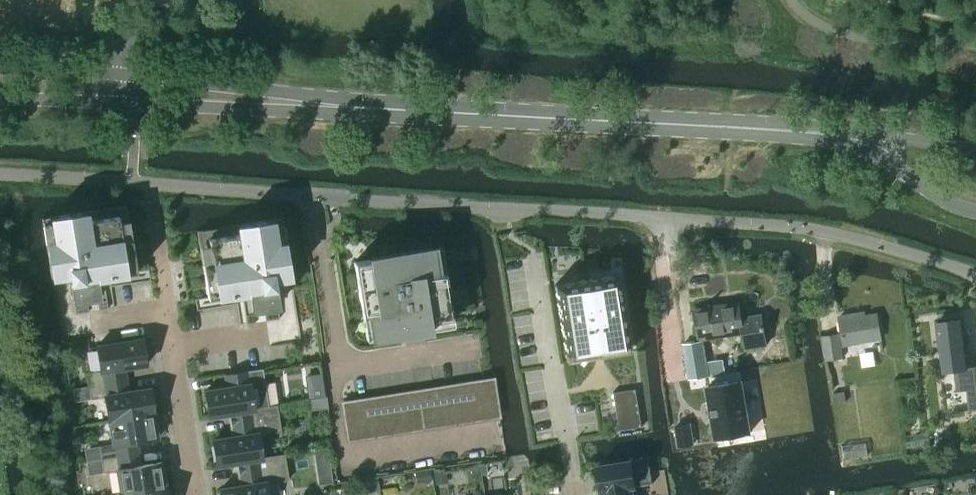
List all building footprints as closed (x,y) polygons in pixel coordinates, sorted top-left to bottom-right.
[(99,296),(96,278),(137,272),(131,238),(126,205),(41,218),(51,276),(69,273),(73,300),(99,296)] [(207,298),(248,291),(251,310),(277,306),(273,279),(290,276),(281,218),(197,231),(207,298)] [(371,259),(353,262),(362,314),(371,313),(375,338),(422,331),(423,334),(424,334),(424,330),(427,330),(426,321),(451,317),(444,271),(435,272),(431,247),(371,257),(371,259)] [(554,285),(565,353),(628,343),(618,275),(554,285)] [(739,302),(694,310),(699,340),(743,332),(746,347),(767,344),(765,329),(765,326),(764,326),(762,314),(742,318),(739,302)] [(877,314),(857,317),(856,313),(839,316),(844,345),(881,339),(877,314)] [(936,322),(943,371),(954,370),(957,391),(967,390),(970,410),(975,409),(975,366),(966,367),(960,319),(936,322)] [(822,336),(826,360),(843,357),(839,333),(822,336)] [(86,372),(88,386),(119,381),(117,369),(146,364),(142,338),(96,346),(100,370),(86,372)] [(683,343),(689,378),(709,375),(702,340),(683,343)] [(208,417),(229,413),(254,409),(254,408),(268,406),(264,383),(262,370),(262,368),(232,373),(234,386),(204,391),(208,417)] [(321,373),(306,375),(309,398),(325,396),(321,373)] [(493,379),(478,381),(480,394),(495,392),(493,379)] [(742,380),(707,386),(716,437),(751,431),(742,380)] [(104,397),(108,420),(154,413),(150,388),(121,393),(119,381),(88,386),(90,399),(104,397)] [(478,381),(471,382),(473,396),(480,394),(478,381)] [(471,382),(464,383),(466,397),(473,396),(471,382)] [(464,383),(456,384),(459,398),(466,397),(464,383)] [(456,384),(449,386),(451,399),(459,398),(456,384)] [(449,386),(442,387),(444,400),(451,399),(449,386)] [(442,387),(435,388),(437,401),(444,400),(442,387)] [(435,388),(428,389),(430,402),(437,401),(435,388)] [(636,389),(612,392),(618,430),(642,427),(636,389)] [(414,391),(400,394),(402,407),(416,405),(414,391)] [(400,394),(385,396),(387,409),(402,407),(400,394)] [(385,396),(378,397),(380,410),(387,409),(385,396)] [(378,397),(371,398),(373,411),(380,410),(378,397)] [(371,398),(364,399),(366,412),(373,411),(371,398)] [(364,399),(357,400),(359,414),(366,412),(364,399)] [(357,400),(350,401),(352,415),(359,414),(357,400)] [(350,401),(342,403),(344,416),(352,415),(350,401)] [(216,466),(236,462),(236,461),(261,457),(258,434),(280,431),(276,406),(277,406),(276,405),(268,406),(254,408),(254,409),(229,413),(231,426),(232,426),(234,436),(212,440),(213,446),(211,446),(213,460),(215,460),(216,466)] [(99,446),(101,459),(131,454),(129,442),(157,438),(153,414),(154,414),(154,413),(108,420),(108,421),(109,421),(113,444),(99,446)] [(690,425),(676,427),(679,447),(693,445),(690,425)] [(120,493),(120,494),(166,486),(165,485),(165,486),(161,462),(133,466),(131,454),(101,459),(103,472),(117,470),(120,493)] [(236,462),(238,475),(240,475),(241,485),(220,489),(221,494),(219,494),(267,494),(266,483),(288,480),(284,455),(284,454),(261,457),(236,461),(236,462)] [(604,491),(604,494),(633,494),(632,487),(652,483),(648,458),(597,466),(601,491),(604,491)] [(168,491),(166,491),(166,486),(120,494),(169,494),(168,491)]
